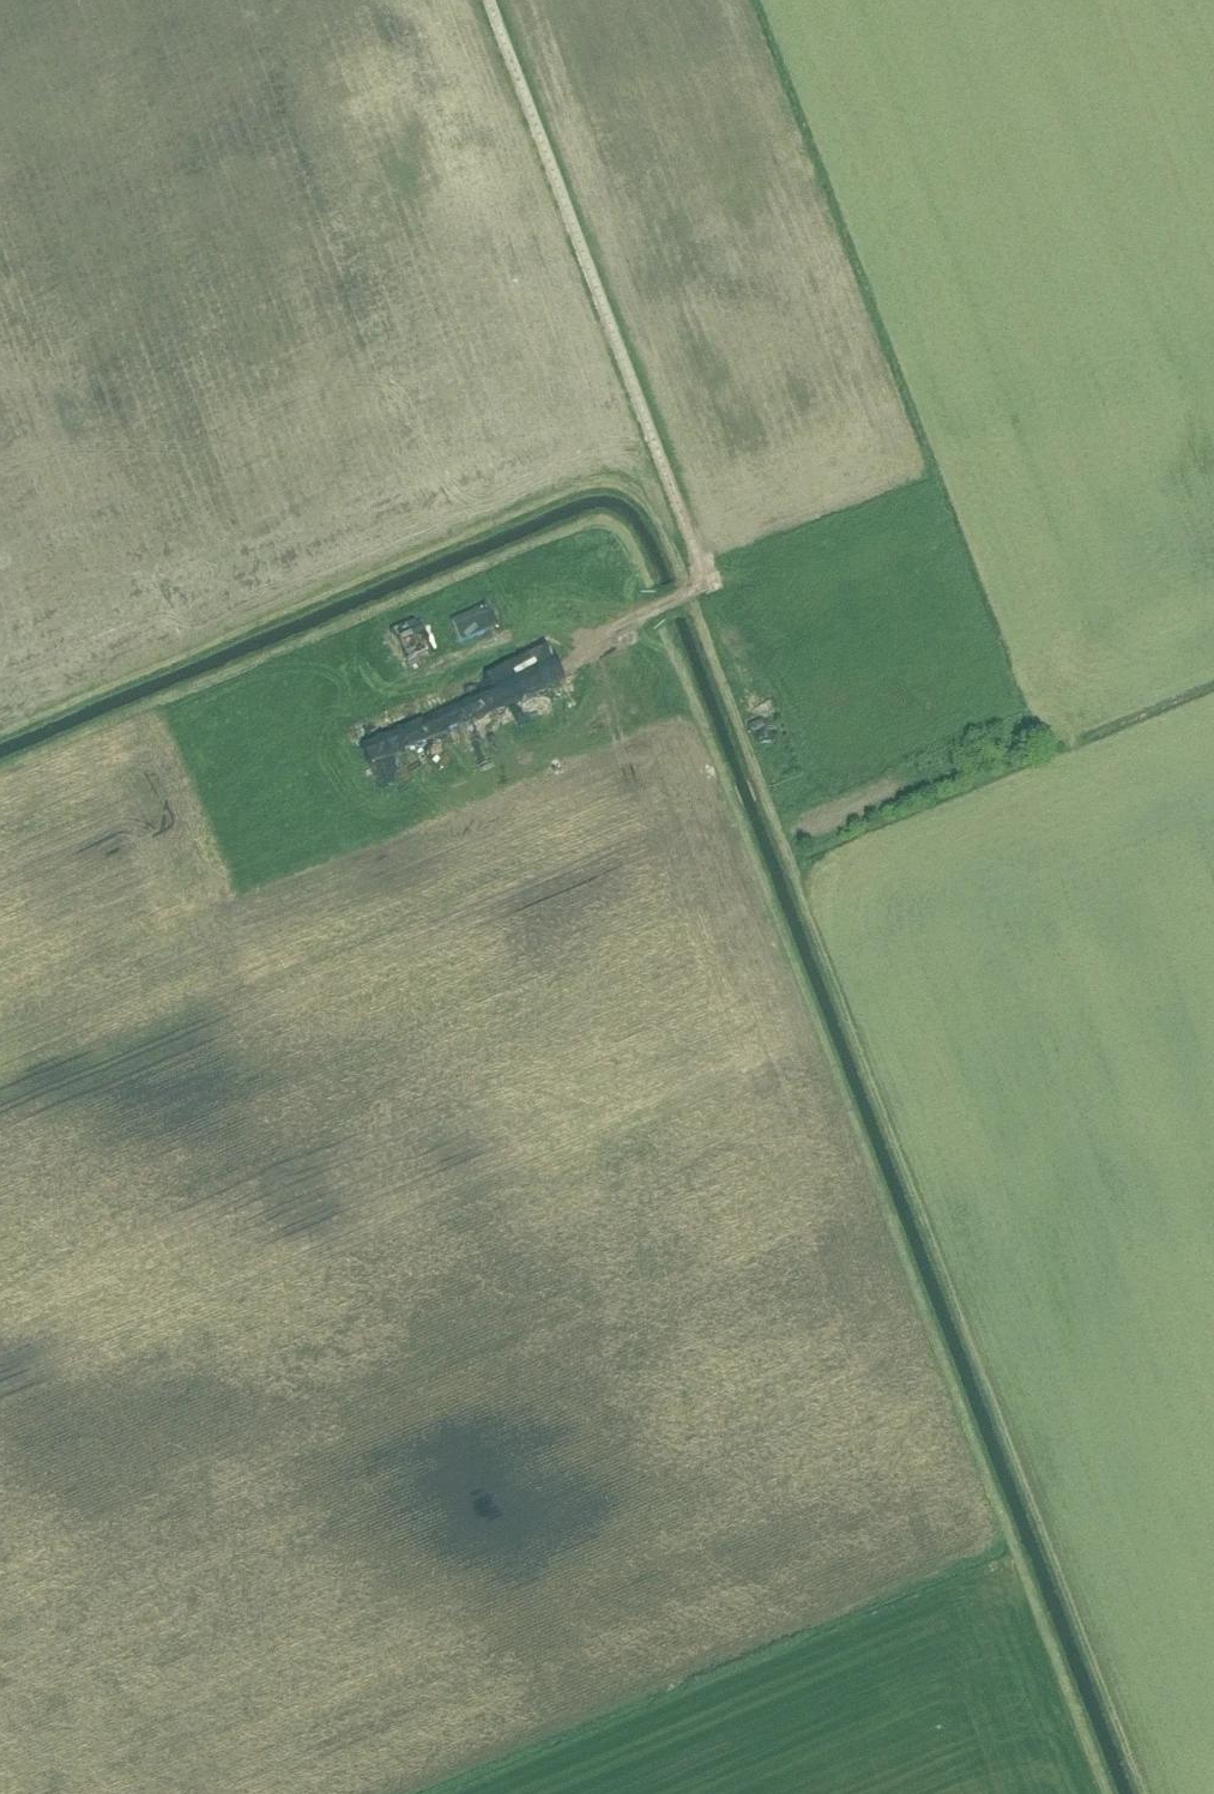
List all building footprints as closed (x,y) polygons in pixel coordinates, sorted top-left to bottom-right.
[(457,620),(466,642),(502,627),(493,605),(457,620)] [(410,663),(433,653),(419,622),(396,632),(410,663)]
